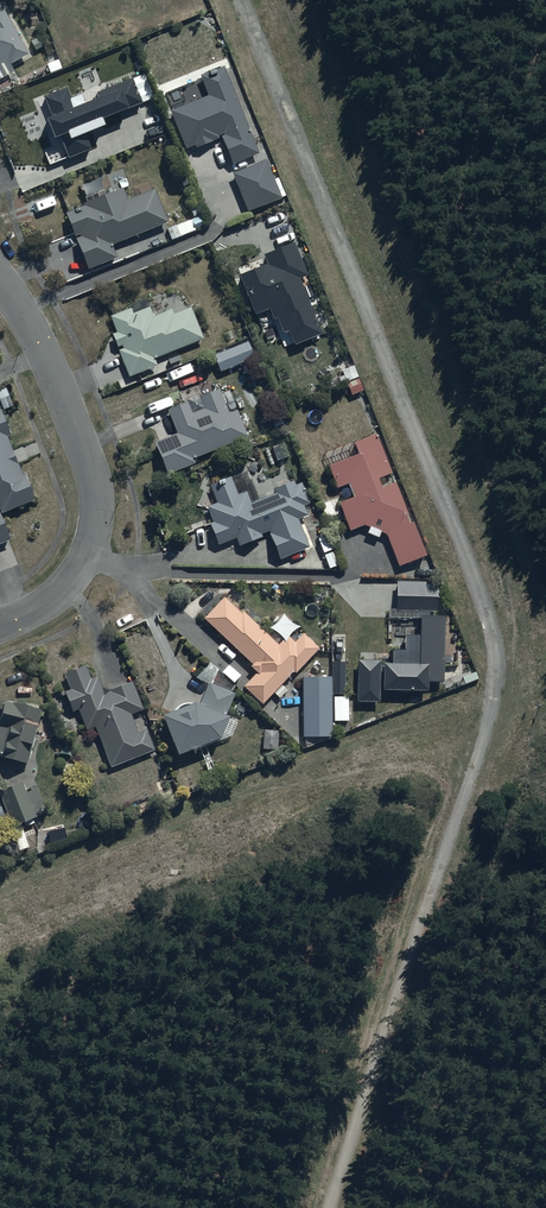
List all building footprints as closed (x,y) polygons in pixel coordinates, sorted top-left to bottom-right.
[(8,63),(11,68),(28,58),(4,14),(0,16),(0,68),(8,63)] [(85,209),(66,216),(88,273),(117,262),(112,248),(168,227),(155,193),(127,203),(123,192),(84,207),(85,209)] [(131,311),(111,319),(117,336),(113,337),(129,380),(158,369),(156,362),(204,343),(192,311),(174,317),(173,313),(154,320),(150,309),(133,316),(131,311)] [(352,363),(341,368),(351,392),(363,387),(352,363)] [(192,415),(189,405),(168,413),(178,437),(155,446),(167,478),(195,467),(193,462),(248,441),(237,414),(229,417),(220,393),(199,401),(203,411),(192,415)] [(2,517),(35,504),(24,479),(22,479),(7,441),(15,437),(5,412),(0,414),(0,512),(2,517)] [(378,534),(380,528),(385,531),(397,561),(424,551),(410,516),(407,517),(405,512),(408,511),(394,477),(380,483),(377,474),(391,468),(376,430),(353,440),(356,447),(327,460),(336,483),(348,478),(353,491),(337,497),(349,527),(363,521),(368,523),(366,528),(378,534)] [(261,537),(269,534),(280,562),(310,550),(299,522),(308,519),(304,509),(310,507),(302,487),(296,489),(294,485),(274,493),(276,497),(251,506),(246,494),(238,498),(231,481),(211,489),(218,506),(207,511),(213,526),(210,527),(218,549),(237,541),(240,549),(262,540),(261,537)] [(11,544),(0,517),(0,548),(11,544)] [(424,586),(396,586),(396,615),(436,616),(436,593),(424,593),(424,586)] [(224,601),(204,622),(254,669),(253,671),(258,676),(244,691),(262,708),(293,675),(295,677),(319,652),(303,637),(295,646),(288,640),(280,648),(243,614),(241,617),(224,601)] [(405,655),(393,655),(393,669),(383,669),(382,695),(427,696),(427,687),(443,687),(444,621),(419,621),(419,639),(405,639),(405,655)] [(379,665),(357,666),(357,706),(380,706),(379,665)] [(64,677),(71,693),(65,695),(72,714),(78,712),(87,733),(95,730),(111,771),(155,753),(147,732),(138,735),(131,718),(144,713),(133,685),(109,694),(103,691),(98,679),(91,682),(86,669),(64,677)] [(238,726),(236,722),(228,718),(228,720),(225,720),(236,697),(230,695),(231,693),(212,684),(211,686),(209,686),(199,710),(163,723),(178,762),(221,746),(223,742),(232,739),(238,726)] [(348,699),(333,700),(334,724),(348,724),(348,699)] [(31,754),(32,754),(37,737),(35,736),(41,714),(5,705),(0,726),(0,760),(28,767),(31,754)] [(0,794),(0,799),(12,829),(47,816),(36,789),(25,793),(22,785),(0,794)]
